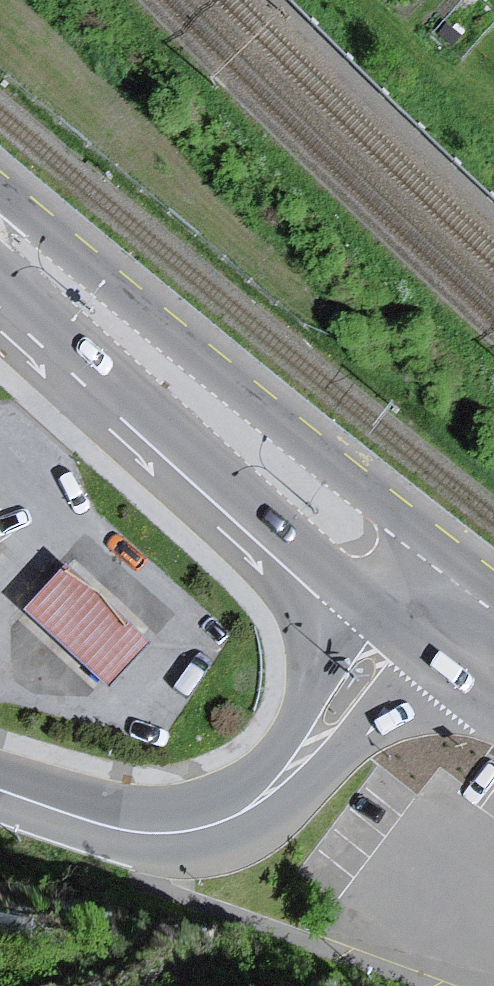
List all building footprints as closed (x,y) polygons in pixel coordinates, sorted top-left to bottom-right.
[(156,656),(73,578),(31,623),(113,701),(156,656)]
